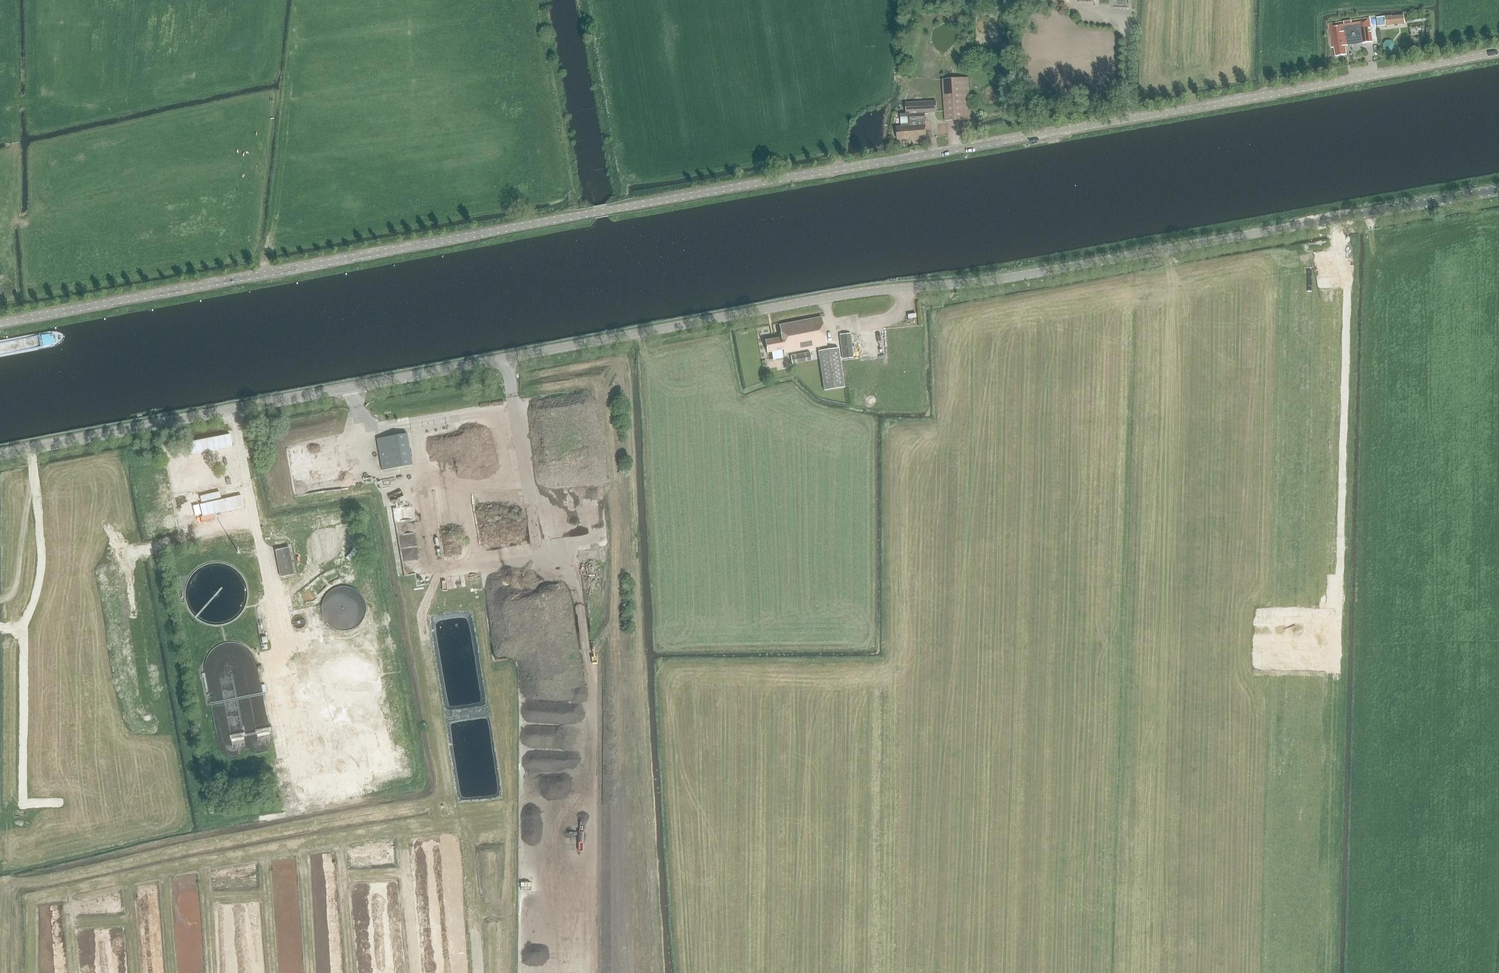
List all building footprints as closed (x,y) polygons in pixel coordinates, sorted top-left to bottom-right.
[(1377,17),(1377,20),(1378,26),(1385,24),(1385,26),(1405,23),(1404,14),(1392,16),(1392,15),(1377,17)] [(1368,29),(1370,28),(1368,19),(1328,24),(1331,48),(1334,48),(1335,57),(1346,55),(1344,44),(1346,43),(1345,36),(1360,34),(1361,44),(1372,42),(1370,32),(1368,32),(1368,29)] [(994,64),(993,72),(1001,74),(1003,66),(994,64)] [(968,77),(941,79),(944,121),(971,119),(968,77)] [(925,126),(924,114),(936,113),(935,102),(935,100),(905,103),(905,104),(906,112),(905,112),(905,114),(900,114),(901,127),(896,127),(897,140),(898,140),(911,139),(911,141),(927,140),(925,126)] [(784,353),(826,346),(821,318),(779,325),(782,338),(764,341),(767,353),(783,350),(784,353)] [(853,358),(850,334),(839,335),(842,359),(853,358)] [(838,348),(818,351),(824,390),(844,387),(838,348)] [(792,364),(811,361),(810,352),(790,356),(792,364)] [(406,434),(376,439),(382,471),(411,466),(406,434)] [(294,574),(289,547),(275,550),(280,577),(294,574)] [(322,609),(323,616),(325,622),(330,627),(336,630),(343,632),(349,631),(356,629),(361,624),(364,619),(366,614),(367,608),(365,602),(362,596),(358,592),(353,589),(347,587),(341,587),(335,589),(329,593),(325,597),(323,603),(322,609)] [(295,627),(298,628),(301,628),(304,627),(306,624),(306,621),(305,618),(302,616),(298,616),(295,618),(294,621),(294,624),(295,627)] [(332,662),(362,655),(359,645),(329,652),(332,662)]
